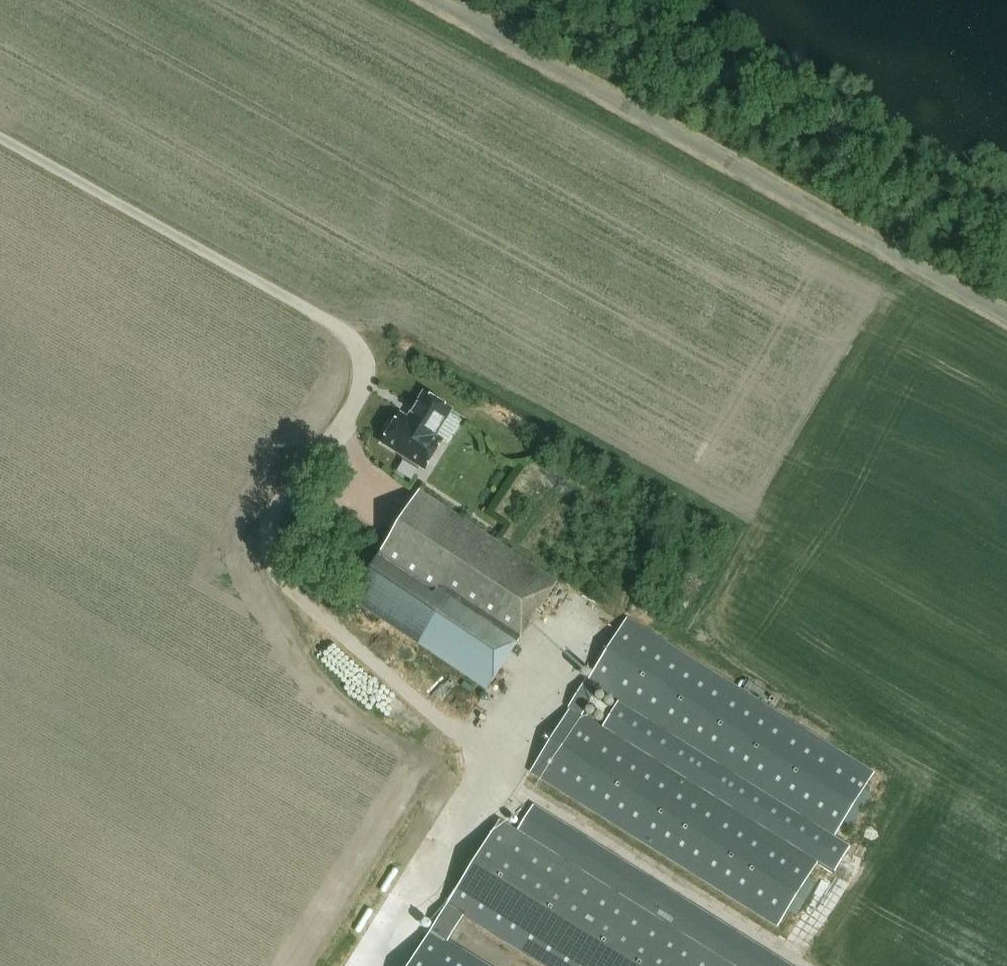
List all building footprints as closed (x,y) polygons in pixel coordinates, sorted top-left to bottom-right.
[(382,444),(424,470),(443,440),(436,436),(453,410),(425,393),(408,418),(401,414),(396,422),(391,423),(386,431),(387,436),(382,444)] [(488,690),(559,577),(422,491),(351,605),(488,690)] [(629,619),(532,773),(778,927),(788,911),(809,878),(818,863),(603,727),(587,717),(583,714),(599,689),(607,694),(619,701),(835,837),(844,823),(865,791),(875,774),(629,619)] [(619,701),(603,727),(818,863),(835,873),(851,847),(835,837),(619,701)] [(517,830),(734,965),(789,965),(533,805),(517,830)] [(430,933),(447,943),(449,940),(464,916),(543,965),(734,965),(517,830),(501,820),(430,933)] [(409,965),(491,965),(449,940),(447,943),(430,933),(409,965)]
